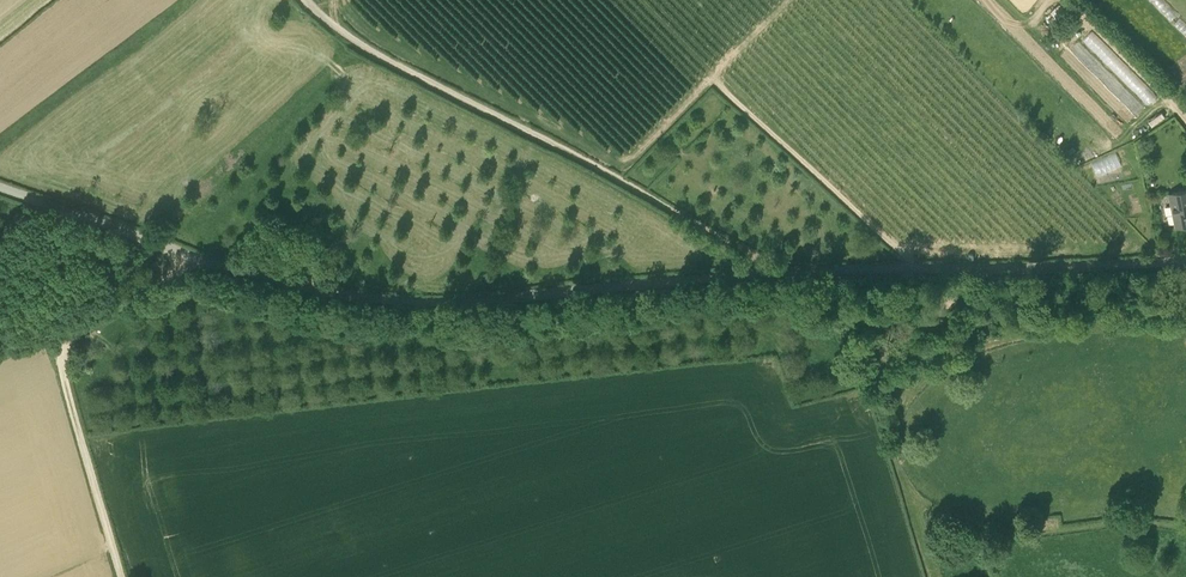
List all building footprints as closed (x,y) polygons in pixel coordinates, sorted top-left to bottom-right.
[(1113,50),(1093,29),(1084,38),(1104,58),(1113,50)] [(1133,72),(1131,75),(1139,82),(1133,89),(1150,102),(1159,91),(1133,72)] [(1099,181),(1122,176),(1119,162),(1096,167),(1099,181)] [(1185,226),(1185,190),(1169,194),(1176,228),(1185,226)]
